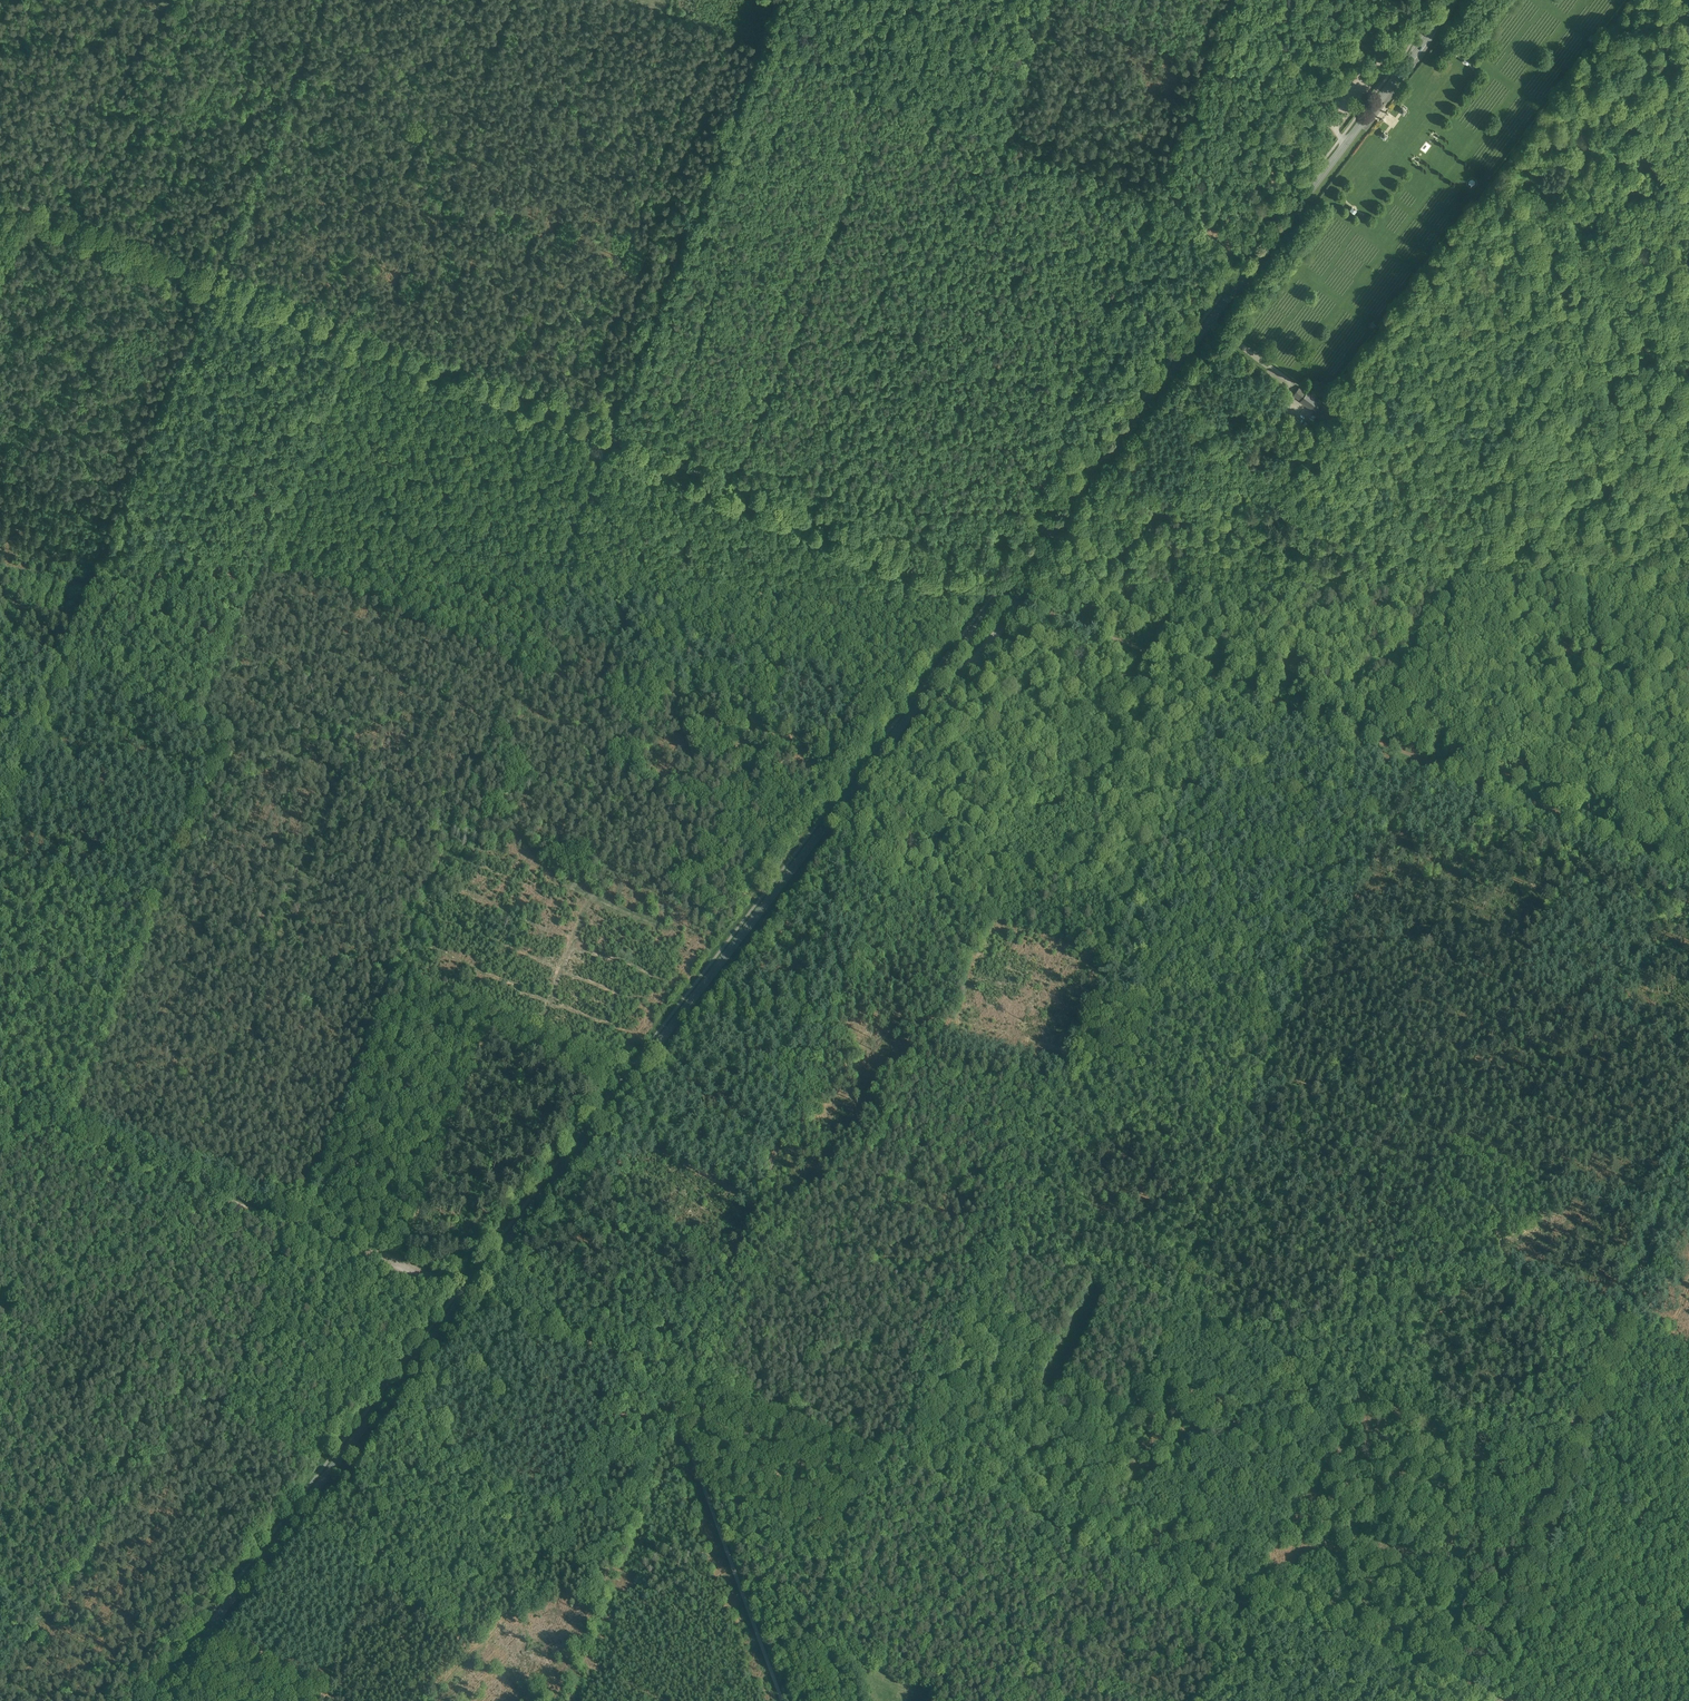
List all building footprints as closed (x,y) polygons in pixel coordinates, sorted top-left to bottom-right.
[(1457,54),(1456,56),(1474,69),(1475,68),(1469,63),(1470,61),(1465,57),(1463,59),(1457,54)] [(1403,105),(1399,110),(1400,111),(1403,113),(1404,114),(1408,109),(1403,105)] [(1384,130),(1380,135),(1385,139),(1389,134),(1387,133),(1385,131),(1384,130)] [(1347,200),(1346,202),(1352,206),(1349,210),(1354,214),(1356,210),(1363,215),(1364,213),(1347,200)] [(1320,392),(1312,387),(1310,391),(1306,396),(1323,406),(1329,398),(1320,392)] [(696,474),(698,471),(692,466),(689,469),(696,474)] [(1560,655),(1570,655),(1570,646),(1560,647),(1560,655)]
